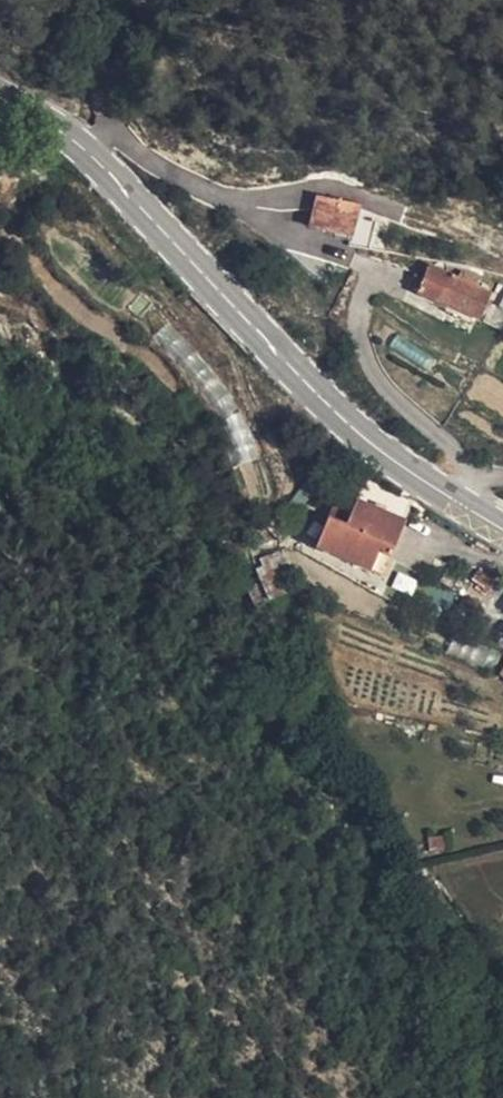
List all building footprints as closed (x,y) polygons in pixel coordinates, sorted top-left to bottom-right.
[(294,232),(332,245),(333,233),(334,220),(302,210),(294,232)] [(483,301),(442,278),(427,307),(467,330),(483,301)] [(338,491),(328,512),(346,520),(355,499),(338,491)] [(413,528),(366,496),(360,514),(389,529),(379,547),(353,532),(343,562),(323,558),(315,587),(373,604),(378,584),(393,590),(413,528)] [(389,529),(360,514),(353,532),(379,547),(389,529)] [(387,608),(393,590),(378,584),(373,604),(387,608)]
